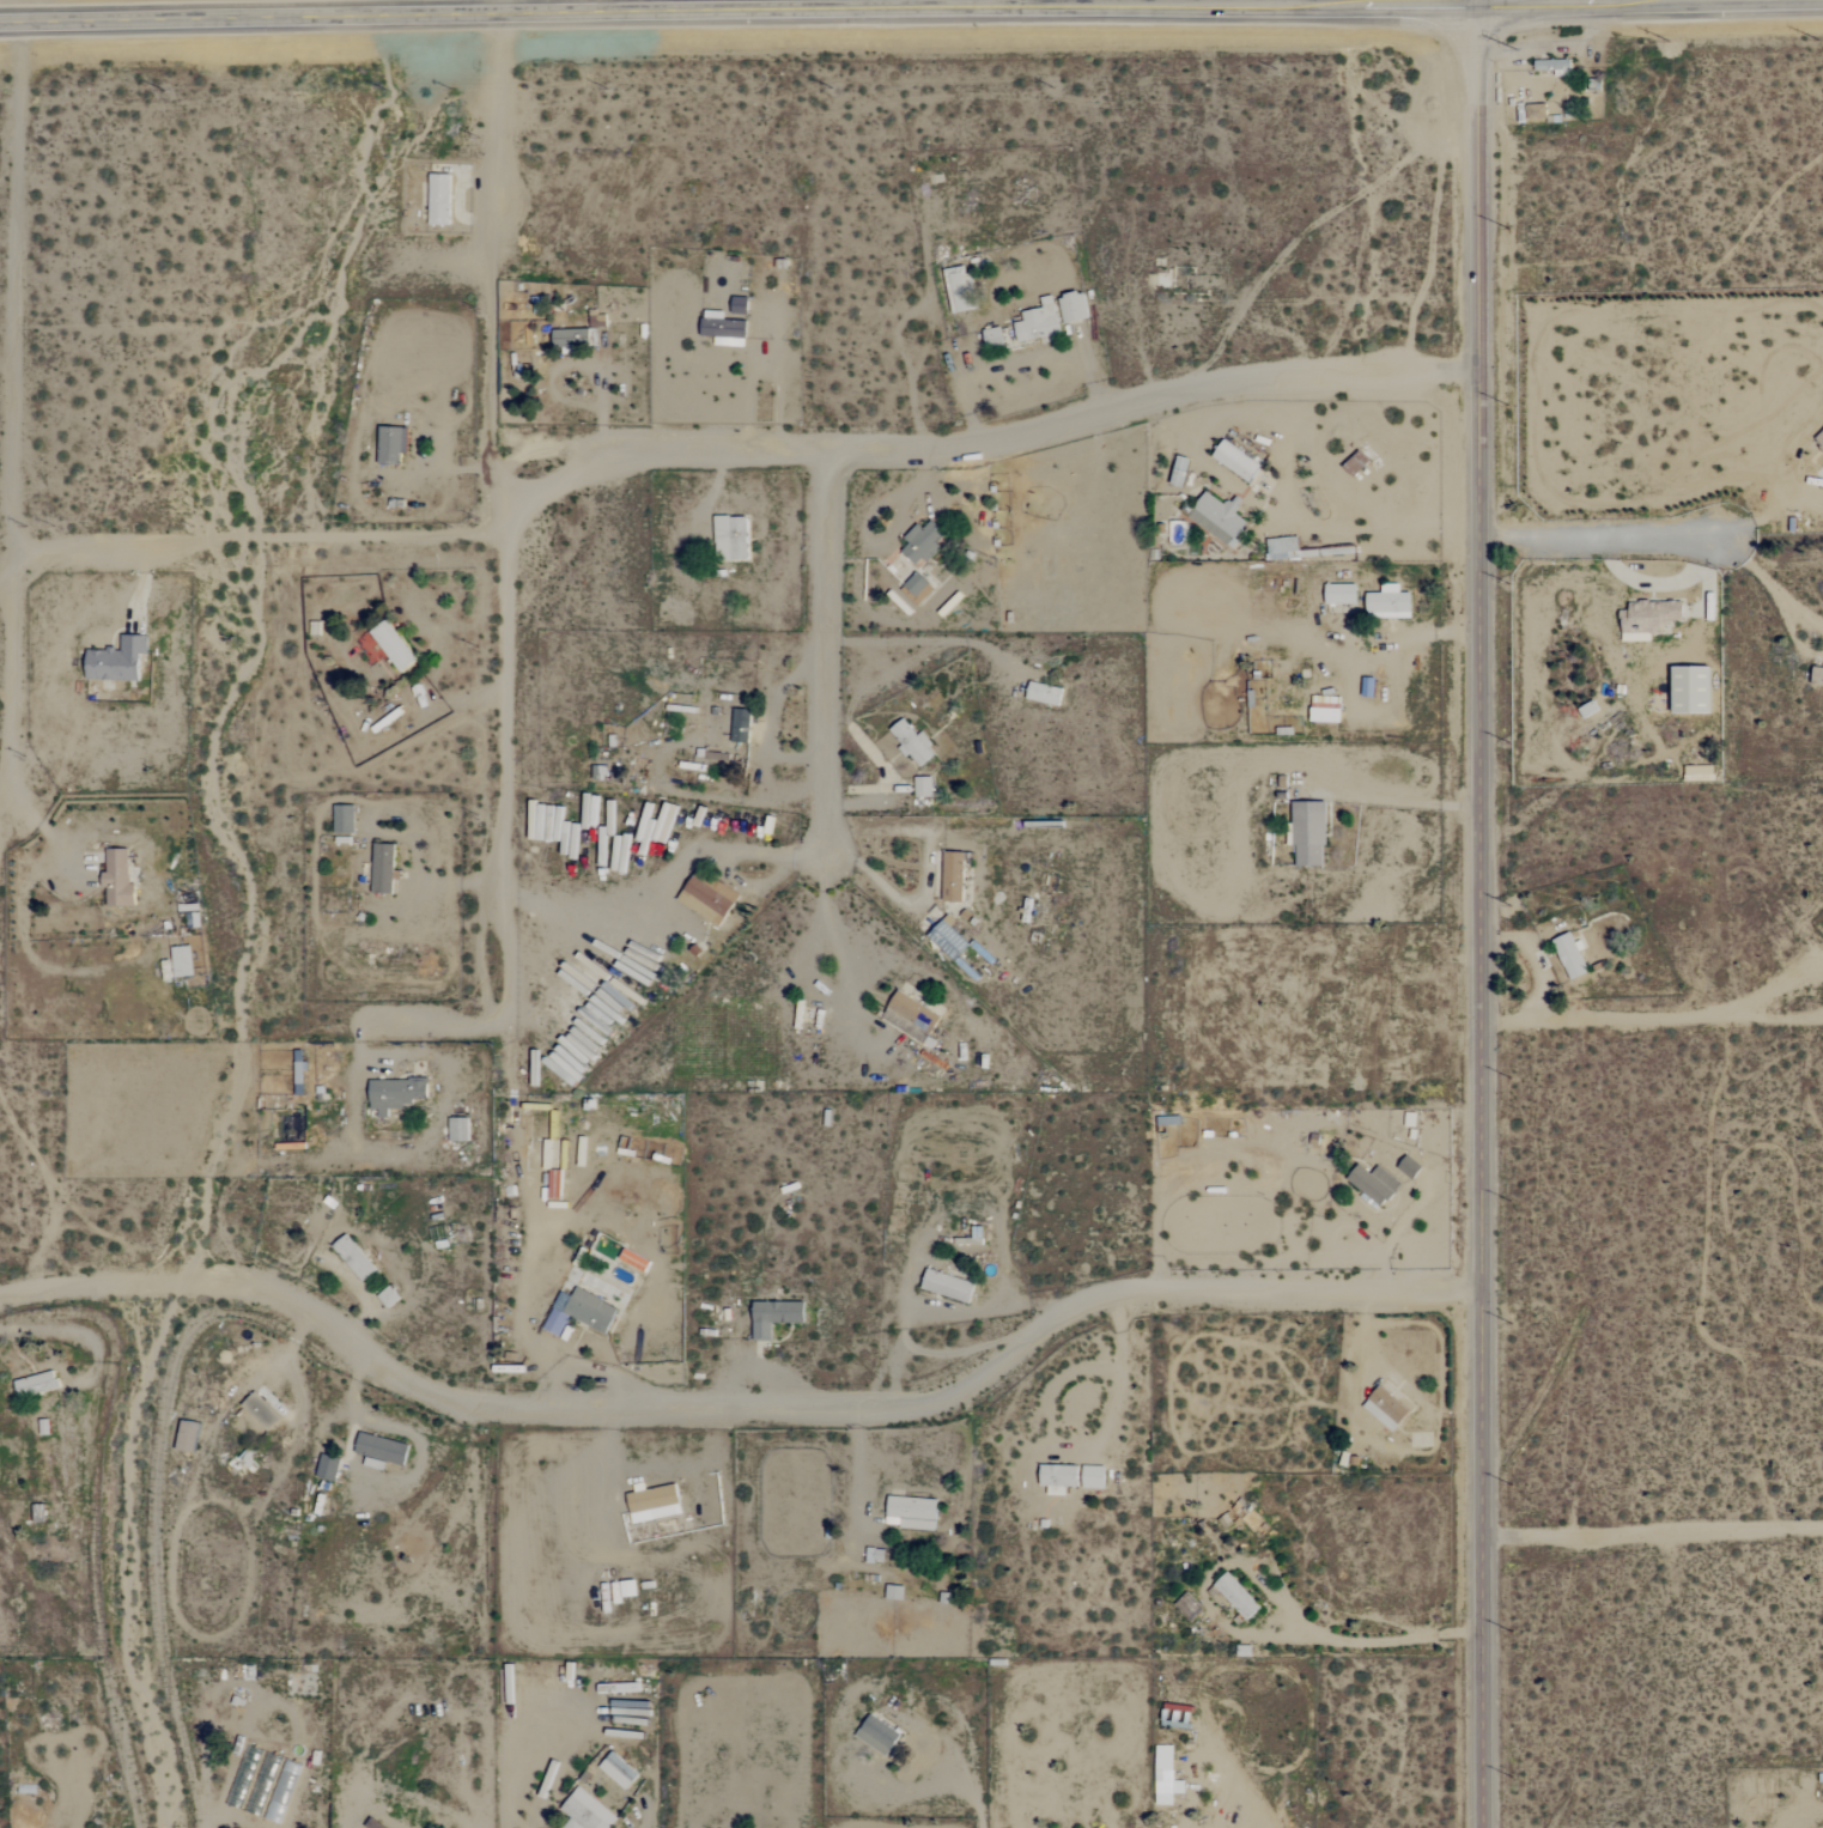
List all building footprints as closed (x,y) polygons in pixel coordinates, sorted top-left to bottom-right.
[(1555,71),(1556,77),(1573,76),(1572,60),(1536,61),(1536,71),(1555,71)] [(1526,118),(1546,119),(1547,105),(1526,104),(1526,118)] [(451,175),(430,175),(429,225),(450,226),(451,175)] [(948,269),(952,307),(971,305),(967,266),(948,269)] [(1063,323),(1089,321),(1086,293),(1060,296),(1063,323)] [(1019,343),(1062,334),(1053,296),(1042,298),(1044,308),(1023,313),(1025,322),(1015,324),(1019,343)] [(732,314),(748,315),(749,298),(733,297),(732,314)] [(703,336),(716,337),(716,345),(745,345),(746,322),(721,321),(721,315),(703,314),(703,336)] [(608,326),(606,316),(601,317),(601,319),(590,321),(591,328),(608,326)] [(987,348),(1004,345),(1002,328),(985,330),(987,348)] [(554,331),(554,347),(591,346),(591,330),(554,331)] [(379,464),(401,464),(402,454),(406,454),(407,429),(380,428),(379,464)] [(1213,457),(1249,483),(1262,466),(1225,440),(1213,457)] [(1184,489),(1187,478),(1183,477),(1184,472),(1177,470),(1172,485),(1184,489)] [(1189,520),(1230,546),(1245,521),(1231,512),(1233,508),(1206,491),(1189,520)] [(748,517),(715,518),(716,562),(749,561),(748,517)] [(905,539),(910,544),(905,550),(921,565),(948,536),(932,521),(924,530),(918,525),(905,539)] [(1298,560),(1299,540),(1270,539),(1269,559),(1298,560)] [(922,599),(932,589),(925,582),(921,586),(913,579),(907,585),(922,599)] [(1327,604),(1357,605),(1358,586),(1327,585),(1327,604)] [(1413,618),(1412,593),(1401,594),(1401,585),(1383,585),(1383,594),(1368,594),(1369,619),(1413,618)] [(1624,642),(1652,641),(1652,634),(1668,634),(1668,622),(1684,621),(1683,601),(1630,603),(1630,610),(1623,611),(1624,642)] [(398,673),(416,662),(389,620),(371,631),(398,673)] [(88,650),(86,680),(139,682),(140,654),(147,654),(147,637),(122,636),(121,651),(88,650)] [(1713,668),(1675,668),(1675,715),(1712,715),(1713,668)] [(1822,686),(1822,669),(1814,669),(1813,685),(1822,686)] [(1027,698),(1059,707),(1063,690),(1032,682),(1027,698)] [(1343,698),(1313,697),(1313,723),(1342,723),(1343,698)] [(751,710),(734,709),(732,743),(750,744),(751,710)] [(934,757),(928,749),(933,745),(923,732),(918,736),(905,719),(891,730),(903,746),(902,747),(919,769),(934,757)] [(1686,767),(1686,781),(1714,782),(1715,767),(1686,767)] [(933,777),(915,778),(916,797),(933,797),(933,777)] [(1327,803),(1295,802),(1294,867),(1326,868),(1327,803)] [(335,834),(355,834),(354,806),(334,806),(335,834)] [(373,894),(394,894),(394,845),(374,845),(373,894)] [(130,850),(105,850),(106,907),(132,906),(130,850)] [(964,903),(965,853),(945,853),(943,902),(964,903)] [(678,901),(718,927),(738,897),(722,887),(720,891),(695,874),(678,901)] [(183,906),(184,928),(200,928),(199,905),(183,906)] [(956,923),(950,917),(929,936),(953,962),(970,947),(952,927),(956,923)] [(1555,940),(1569,981),(1588,975),(1574,934),(1555,940)] [(194,976),(190,946),(171,948),(175,978),(194,976)] [(940,1016),(898,991),(888,1008),(930,1033),(940,1016)] [(371,1080),(371,1113),(388,1113),(388,1108),(404,1108),(404,1100),(428,1100),(427,1080),(371,1080)] [(468,1117),(449,1118),(450,1141),(469,1141),(468,1117)] [(1423,1168),(1409,1156),(1399,1168),(1413,1180),(1423,1168)] [(1378,1167),(1372,1175),(1359,1165),(1348,1180),(1380,1203),(1385,1195),(1389,1199),(1400,1183),(1378,1167)] [(363,1281),(377,1269),(347,1234),(333,1247),(363,1281)] [(969,1304),(975,1284),(928,1269),(922,1288),(969,1304)] [(561,1291),(544,1329),(560,1336),(569,1317),(607,1333),(618,1308),(576,1289),(573,1297),(561,1291)] [(754,1340),(773,1341),(773,1323),(805,1323),(805,1302),(755,1301),(754,1340)] [(15,1379),(18,1396),(58,1390),(55,1372),(15,1379)] [(1393,1431),(1410,1411),(1380,1386),(1363,1406),(1393,1431)] [(242,1406),(268,1431),(281,1417),(255,1392),(242,1406)] [(177,1449),(195,1453),(201,1424),(183,1420),(177,1449)] [(355,1454),(404,1466),(409,1444),(360,1432),(355,1454)] [(340,1459),(321,1455),(316,1477),(335,1481),(340,1459)] [(1040,1463),(1077,1464),(1076,1484),(1067,1484),(1065,1494),(1047,1493),(1047,1484),(1040,1484),(1040,1463)] [(1105,1489),(1106,1467),(1084,1466),(1084,1488),(1105,1489)] [(633,1523),(681,1514),(676,1485),(628,1494),(633,1523)] [(889,1494),(937,1498),(935,1530),(900,1526),(900,1523),(886,1523),(889,1494)] [(34,1523),(45,1523),(45,1504),(34,1505),(34,1523)] [(1261,1607),(1229,1572),(1215,1585),(1247,1620),(1261,1607)] [(1176,1604),(1190,1621),(1202,1610),(1187,1594),(1176,1604)] [(856,1735),(885,1757),(901,1737),(872,1714),(856,1735)] [(1156,1746),(1158,1805),(1174,1804),(1173,1746),(1156,1746)] [(625,1791),(639,1776),(613,1752),(600,1767),(625,1791)] [(565,1827),(609,1827),(618,1815),(576,1788),(562,1810),(572,1817),(565,1827)]
